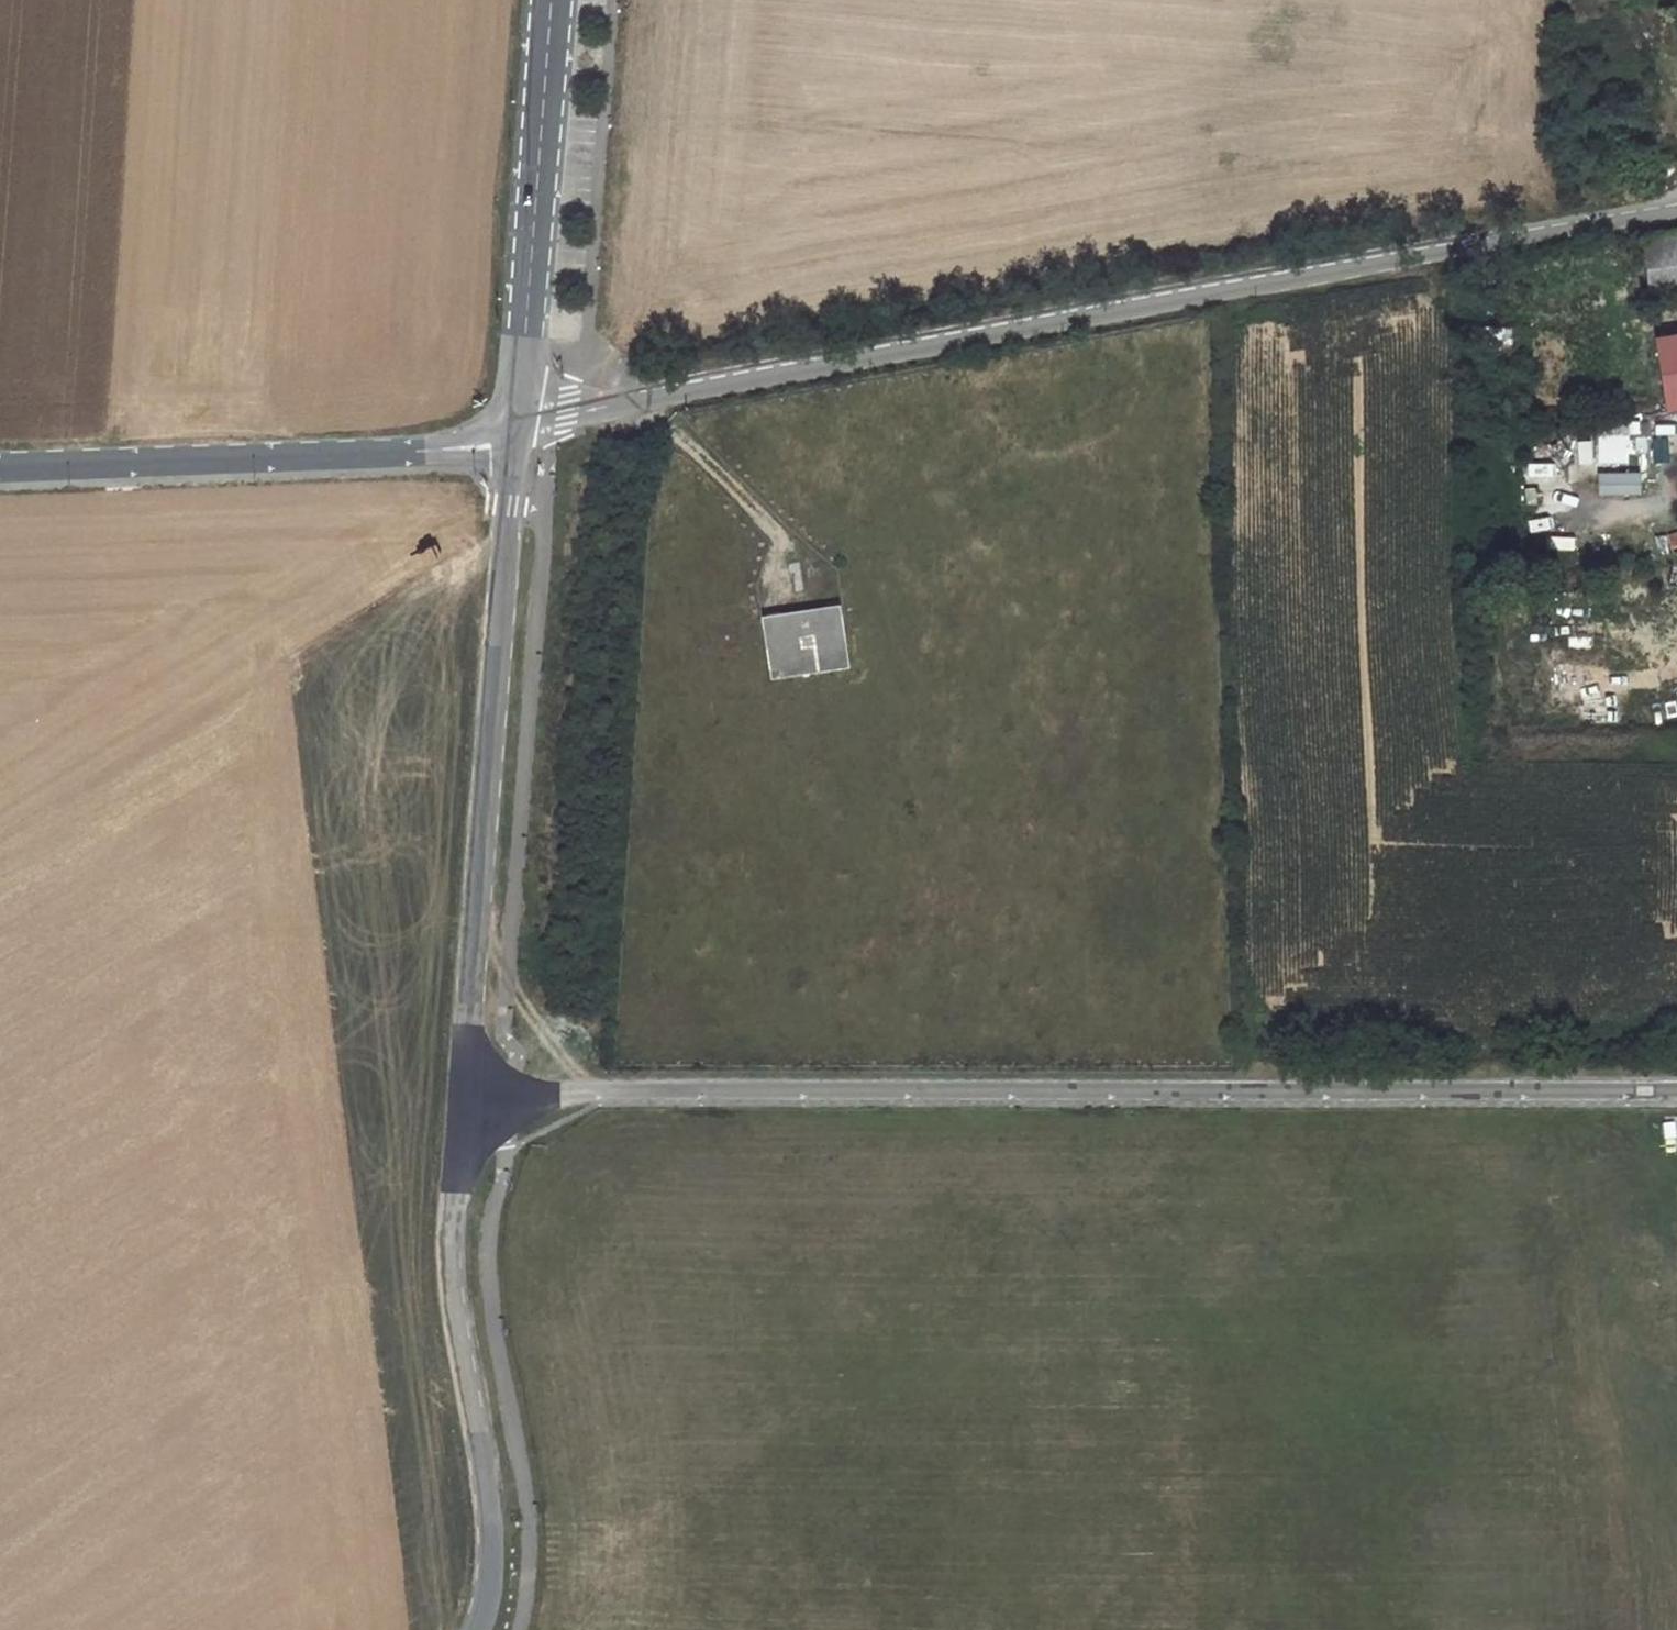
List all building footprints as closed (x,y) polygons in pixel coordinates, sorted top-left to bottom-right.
[(1676,295),(1676,234),(1642,240),(1652,300),(1676,295)] [(1499,302),(1499,289),(1483,289),(1482,302),(1499,302)] [(1676,406),(1676,335),(1658,338),(1669,408),(1676,406)] [(1598,433),(1599,466),(1631,465),(1629,432),(1598,433)] [(851,670),(841,606),(763,618),(772,681),(851,670)]
